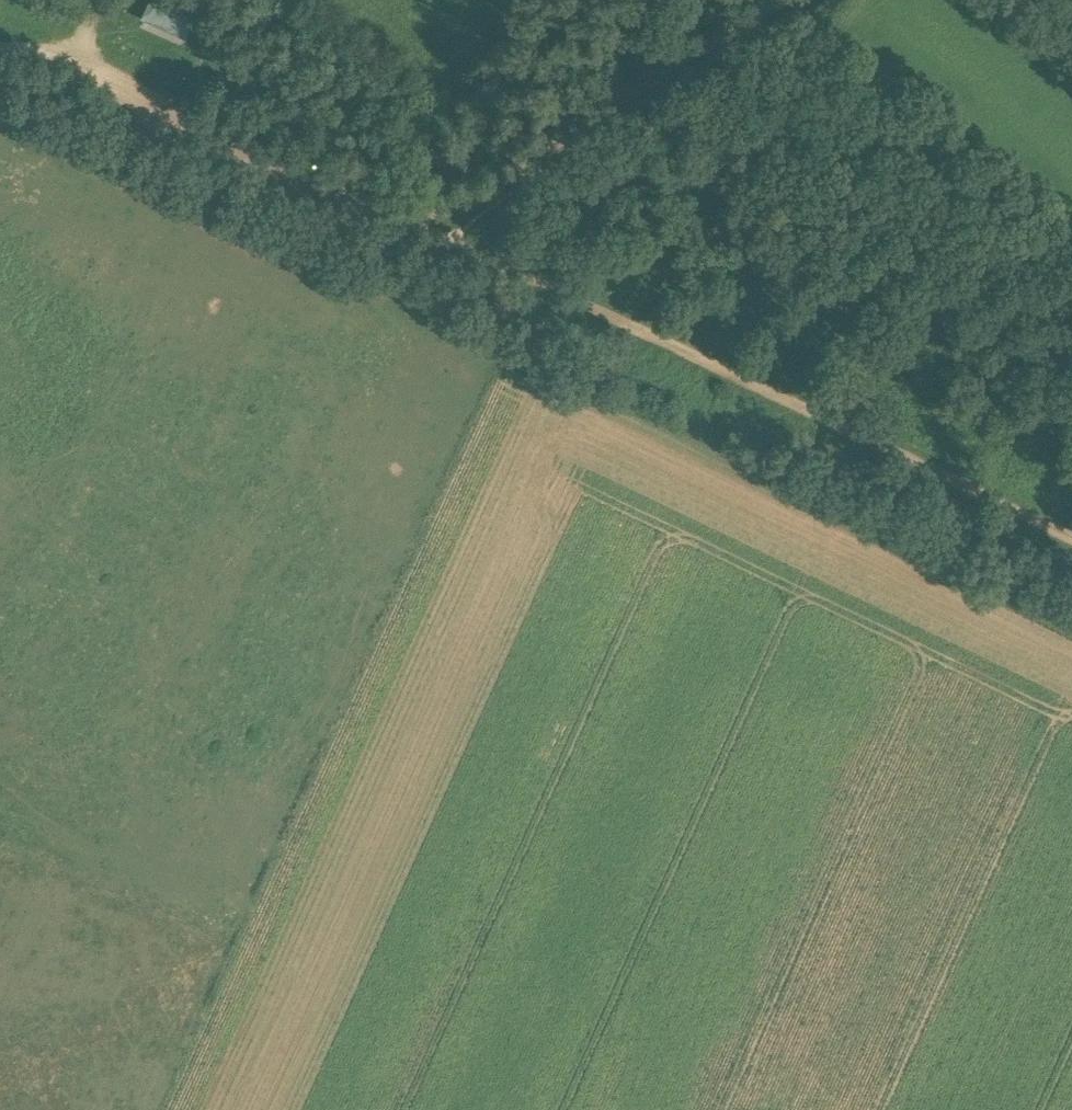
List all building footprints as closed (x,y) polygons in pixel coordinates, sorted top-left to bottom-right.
[(198,2),(193,0),(185,0),(176,22),(188,28),(198,2)]
